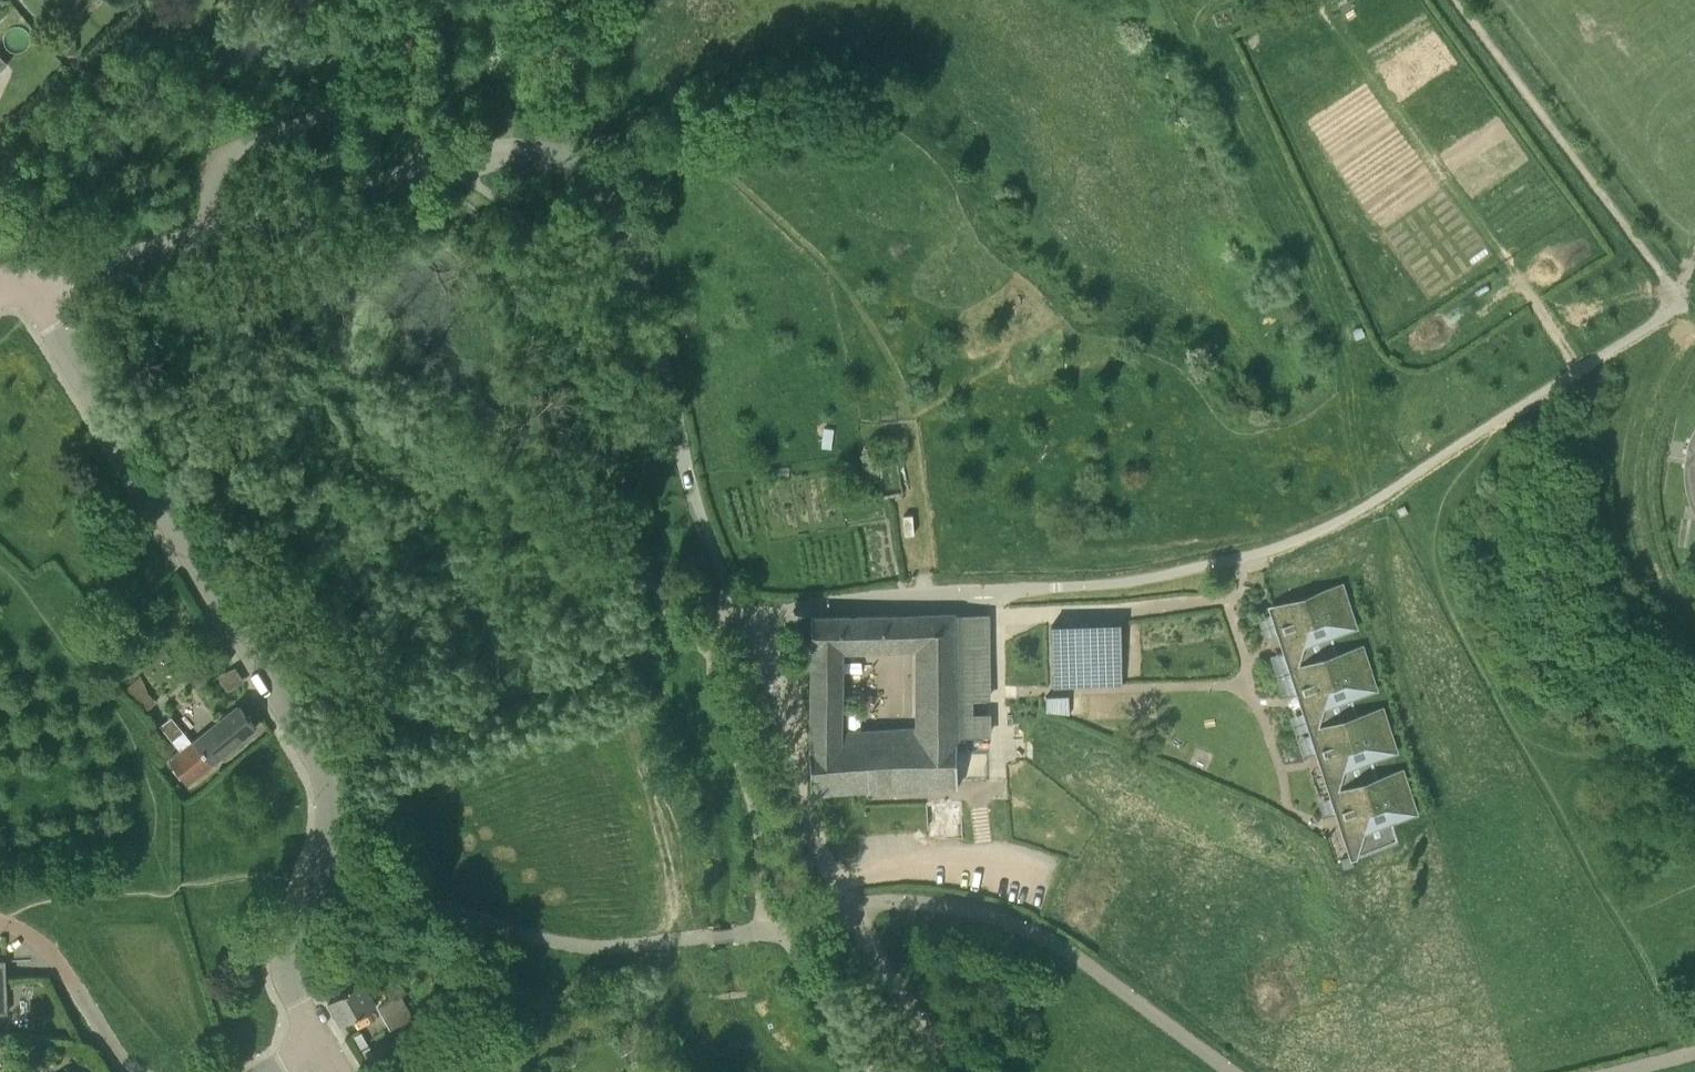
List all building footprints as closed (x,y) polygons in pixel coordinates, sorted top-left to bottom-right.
[(78,39),(59,40),(59,54),(78,54),(78,39)] [(1395,357),(1378,368),(1386,379),(1402,367),(1395,357)] [(883,499),(906,493),(898,462),(876,468),(883,499)] [(1275,606),(1294,667),(1337,653),(1332,635),(1355,627),(1341,584),(1275,606)] [(809,625),(812,799),(961,797),(960,745),(995,745),(992,621),(809,625)] [(1337,653),(1294,667),(1315,729),(1358,715),(1352,697),(1375,689),(1361,646),(1337,653)] [(126,689),(139,702),(148,693),(141,675),(126,689)] [(187,781),(255,725),(239,707),(194,743),(172,716),(160,726),(183,753),(171,763),(187,781)] [(1358,715),(1315,729),(1335,792),(1378,777),(1372,759),(1396,751),(1381,708),(1358,715)] [(1378,777),(1335,792),(1356,856),(1399,842),(1392,821),(1416,814),(1402,770),(1378,777)] [(408,992),(397,974),(392,963),(328,999),(341,1022),(377,1003),(369,989),(375,989),(386,983),(395,999),(382,1006),(395,1029),(418,1016),(406,994),(408,992)] [(605,1029),(609,1034),(617,1027),(613,1023),(605,1029)] [(613,1042),(622,1053),(632,1046),(623,1035),(613,1042)]
